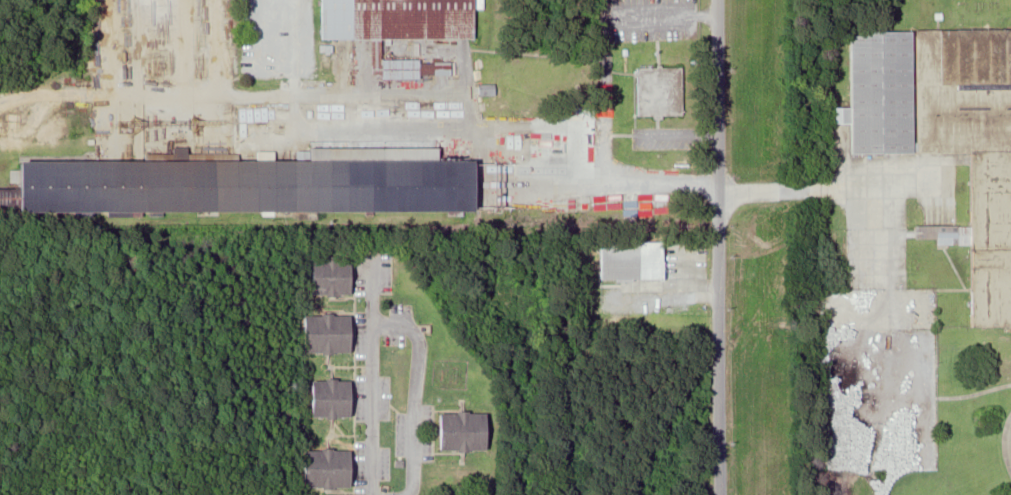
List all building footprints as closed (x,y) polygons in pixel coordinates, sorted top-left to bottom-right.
[(321,40),(376,40),(376,77),(456,77),(456,60),(385,61),(385,40),(479,39),(479,0),(321,0),(321,40)] [(921,32),(858,32),(858,49),(851,49),(851,108),(836,108),(836,124),(852,124),(852,153),(921,153),(921,32)] [(637,116),(687,116),(686,67),(637,68),(637,116)] [(318,160),(22,161),(22,213),(487,211),(487,160),(446,161),(446,148),(318,148),(318,160)] [(975,151),(975,225),(918,225),(918,243),(978,243),(978,325),(1010,325),(1010,151),(975,151)] [(669,280),(669,239),(602,239),(602,280),(669,280)] [(313,295),(359,295),(359,257),(313,257),(313,295)] [(876,290),(855,290),(855,268),(847,268),(847,290),(825,290),(825,356),(877,356),(877,335),(844,335),(844,327),(876,327),(876,290)] [(306,354),(360,353),(359,314),(306,315),(306,354)] [(315,418),(360,418),(359,380),(314,380),(315,418)] [(443,412),(443,451),(494,451),(494,412),(443,412)] [(307,489),(360,488),(360,450),(307,450),(307,489)]
